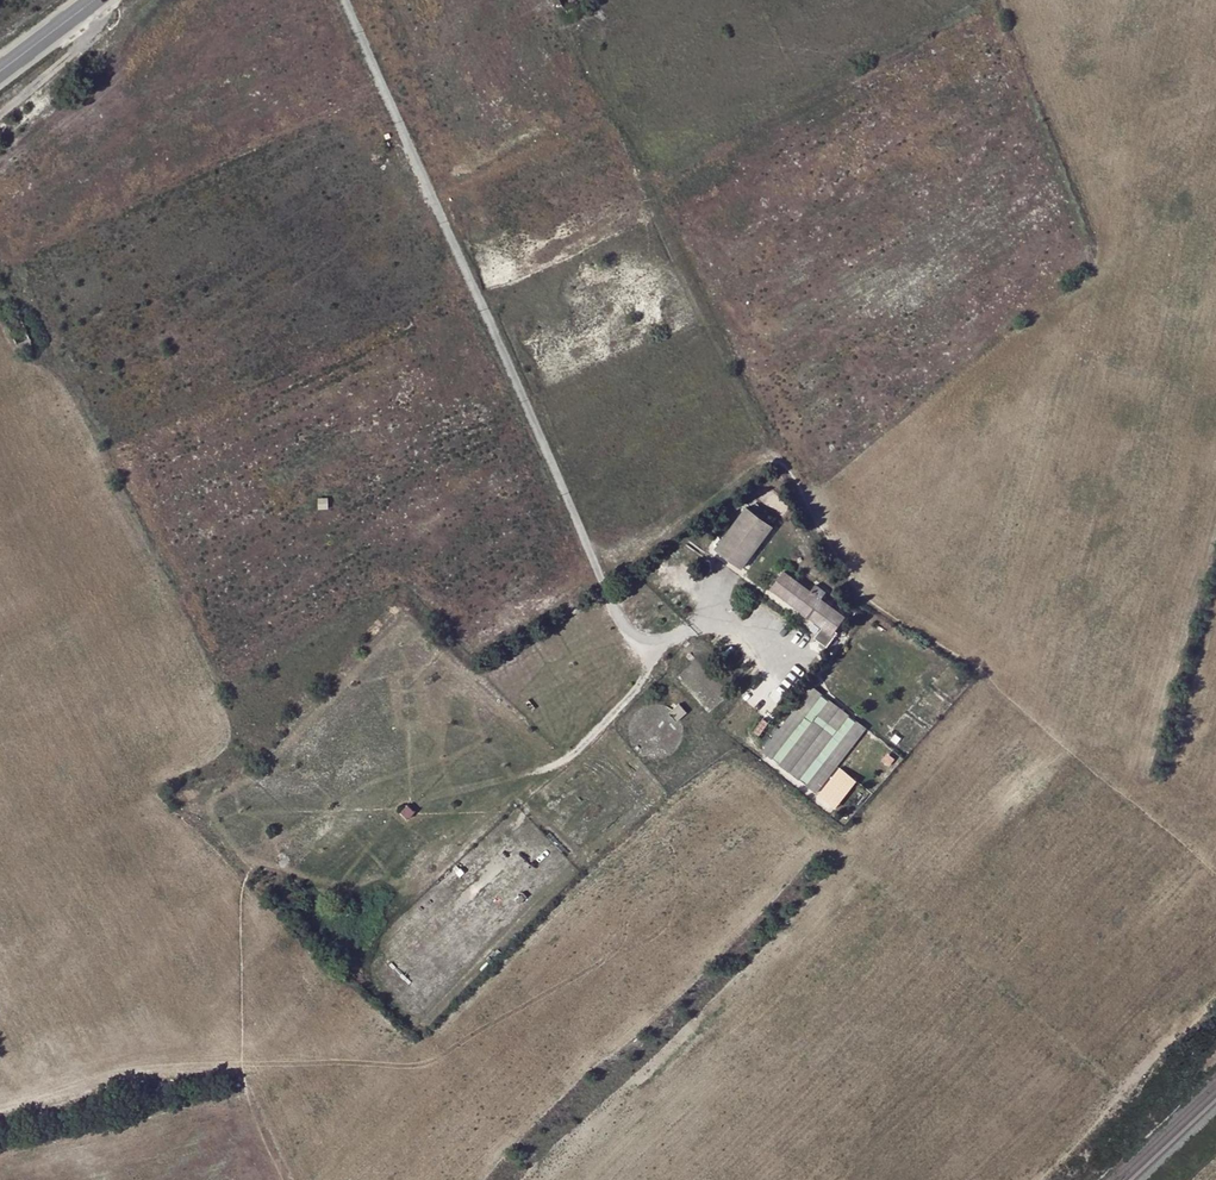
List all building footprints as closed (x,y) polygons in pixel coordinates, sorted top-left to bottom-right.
[(25,328),(11,334),(19,353),(33,347),(25,328)] [(327,498),(318,499),(318,509),(327,509),(327,498)] [(746,506),(713,550),(741,570),(774,527),(746,506)] [(783,571),(768,590),(830,637),(833,632),(845,618),(821,599),(825,594),(815,586),(810,592),(783,571)] [(830,637),(820,629),(812,640),(825,649),(836,634),(833,632),(830,637)] [(867,729),(812,686),(761,751),(816,794),(867,729)] [(406,805),(400,812),(407,818),(413,812),(406,805)]
